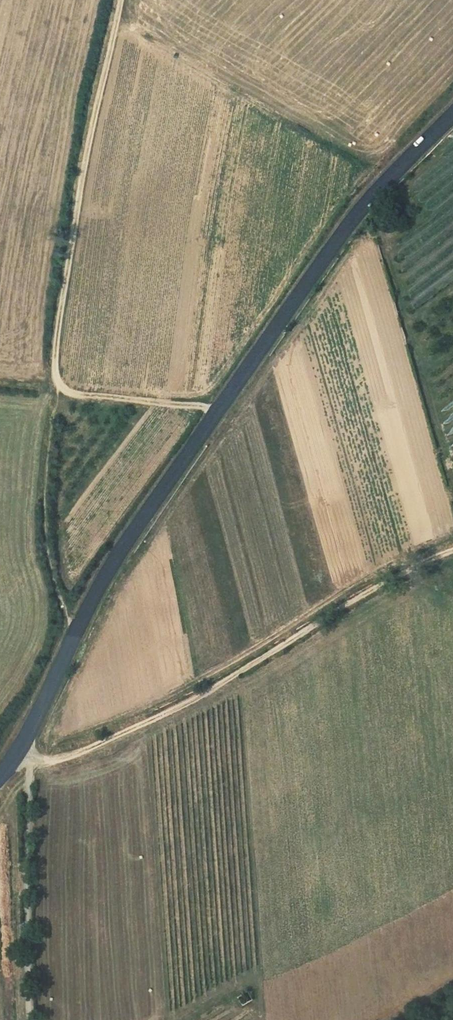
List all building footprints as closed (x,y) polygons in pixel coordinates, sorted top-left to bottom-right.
[(238,1005),(248,998),(241,989),(231,996),(238,1005)]
